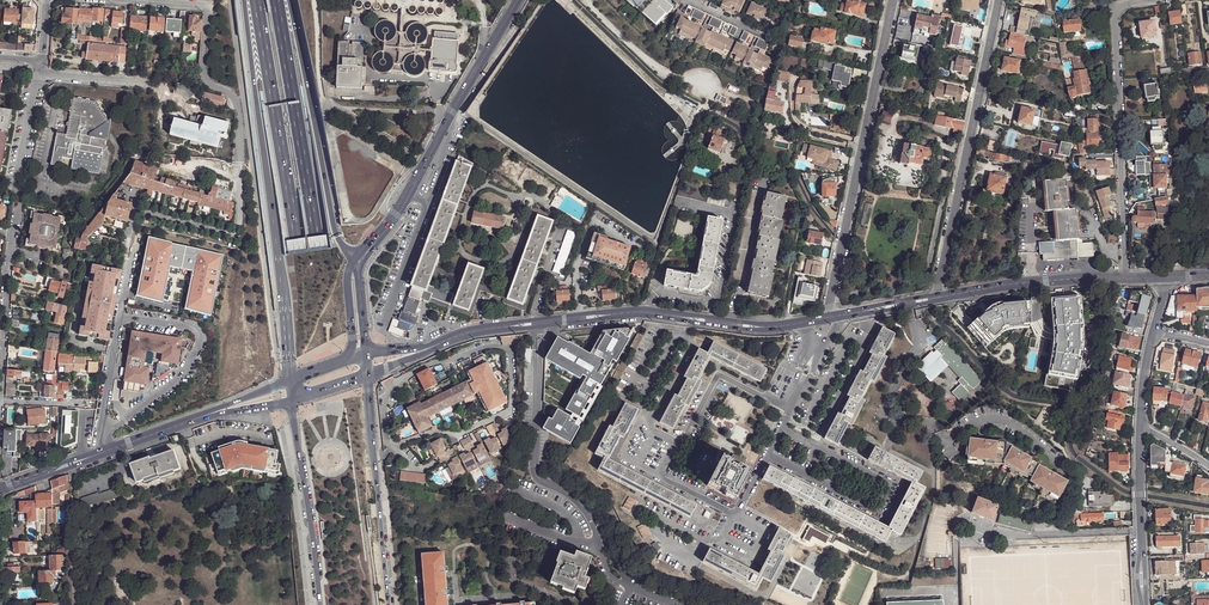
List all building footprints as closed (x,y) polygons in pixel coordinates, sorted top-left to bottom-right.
[(359,1),(357,2),(356,3),(355,5),(356,7),(357,8),(360,9),(361,8),(362,6),(364,6),(365,8),(366,9),(369,9),(370,8),(371,6),(372,6),(373,8),(374,9),(376,10),(378,10),(379,9),(380,7),(382,7),(382,8),(383,10),(385,11),(387,11),(388,10),(389,8),(390,8),(391,9),(392,11),(394,12),(396,12),(397,11),(398,9),(400,9),(400,4),(401,0),(359,0),(359,1)] [(407,5),(407,9),(408,9),(409,10),(410,12),(411,13),(413,13),(415,12),(416,10),(417,10),(417,12),(418,13),(420,14),(422,14),(424,13),(425,11),(426,11),(426,12),(427,14),(429,15),(431,15),(433,14),(434,12),(435,12),(436,14),(438,16),(440,16),(442,15),(443,13),(443,11),(441,9),(439,8),(440,4),(442,3),(444,1),(444,0),(408,0),(407,5)] [(648,20),(650,18),(630,0),(625,0),(648,20)] [(650,18),(648,20),(656,28),(666,16),(667,16),(673,9),(663,0),(630,0),(650,18)] [(745,1),(744,0),(725,0),(722,5),(730,9),(731,7),(735,8),(734,11),(739,13),(745,1)] [(1054,17),(1053,11),(1051,2),(1051,0),(1049,0),(1050,7),(1049,7),(1050,11),(1046,10),(1045,14),(1046,15),(1054,17)] [(856,15),(859,4),(847,1),(846,5),(845,12),(844,13),(850,14),(851,14),(856,15)] [(711,2),(709,8),(717,11),(720,6),(711,2)] [(427,35),(427,32),(425,29),(423,26),(420,25),(417,24),(413,25),(410,27),(408,30),(407,33),(403,33),(405,4),(403,4),(400,32),(395,32),(396,30),(394,27),(392,24),(390,22),(386,21),(383,22),(380,23),(377,26),(376,29),(376,32),(376,36),(378,38),(381,40),(384,41),(384,43),(383,43),(382,51),(384,52),(383,53),(379,54),(376,56),(374,58),(373,62),(373,65),(375,68),(377,71),(380,72),(383,73),(387,72),(390,70),(390,69),(393,64),(398,65),(398,66),(399,66),(400,65),(405,65),(406,70),(408,72),(411,75),(414,75),(418,75),(421,74),(423,71),(425,68),(425,65),(424,61),(422,59),(419,57),(416,56),(416,53),(420,54),(420,47),(417,46),(417,44),(418,44),(421,43),(424,41),(426,39),(427,35)] [(752,4),(747,15),(752,17),(753,15),(755,16),(754,18),(762,21),(767,10),(752,4)] [(864,5),(859,4),(856,15),(862,16),(864,5)] [(22,15),(20,15),(19,20),(22,20),(21,23),(33,24),(34,9),(26,8),(23,8),(22,8),(22,15)] [(78,21),(79,9),(66,8),(65,14),(62,14),(61,22),(78,24),(78,21)] [(17,20),(18,15),(18,10),(5,9),(3,24),(17,25),(17,20)] [(92,10),(79,9),(78,21),(81,21),(84,22),(91,22),(91,21),(92,10)] [(104,10),(92,9),(92,10),(91,21),(102,22),(104,10)] [(695,9),(691,17),(701,22),(705,14),(695,9)] [(1010,32),(1011,32),(1009,41),(1008,46),(1015,48),(1024,50),(1026,44),(1027,39),(1024,38),(1024,35),(1026,35),(1029,36),(1030,31),(1027,30),(1030,16),(1033,17),(1035,17),(1036,12),(1022,9),(1021,14),(1018,27),(1011,25),(1010,32)] [(111,23),(118,24),(122,24),(123,13),(116,12),(116,10),(112,10),(112,16),(111,23)] [(1180,24),(1179,12),(1171,13),(1167,14),(1169,26),(1173,25),(1180,24)] [(930,18),(917,15),(912,35),(920,37),(921,34),(935,37),(938,24),(939,24),(941,18),(931,15),(930,18)] [(194,31),(200,32),(201,21),(195,20),(195,17),(194,17),(195,16),(191,16),(190,17),(189,16),(188,31),(194,31)] [(147,18),(131,17),(129,30),(146,31),(147,18)] [(712,17),(708,25),(718,30),(722,22),(712,17)] [(150,30),(163,31),(164,19),(156,18),(151,18),(150,30)] [(681,18),(677,28),(681,30),(680,34),(688,38),(689,37),(697,41),(697,42),(705,46),(706,45),(714,48),(713,50),(722,54),(724,50),(729,52),(734,42),(720,36),(712,32),(711,34),(702,30),(703,28),(695,24),(681,18)] [(181,20),(167,19),(166,32),(174,33),(180,33),(181,20)] [(1083,20),(1064,22),(1065,34),(1074,33),(1074,31),(1081,31),(1081,26),(1083,26),(1083,20)] [(1156,37),(1154,21),(1140,23),(1142,38),(1156,37)] [(970,37),(972,29),(954,26),(950,46),(959,48),(961,36),(964,36),(970,37)] [(737,29),(732,27),(728,35),(734,37),(737,29)] [(129,30),(122,29),(120,44),(128,45),(129,30)] [(779,33),(771,29),(768,35),(776,39),(779,33)] [(813,33),(812,40),(827,43),(832,44),(835,32),(822,29),(821,31),(820,35),(813,33)] [(457,73),(458,63),(457,63),(459,42),(457,41),(458,34),(435,32),(434,39),(433,39),(431,60),(430,60),(429,71),(440,72),(447,73),(447,72),(457,73)] [(749,34),(744,32),(740,40),(745,43),(749,34)] [(789,45),(802,48),(804,40),(799,39),(799,37),(791,35),(789,45)] [(1026,35),(1024,35),(1024,38),(1027,39),(1026,44),(1031,45),(1032,37),(1029,36),(1026,35)] [(769,44),(759,39),(755,47),(765,52),(769,44)] [(125,62),(125,47),(87,43),(86,52),(82,52),(81,58),(85,59),(125,62)] [(337,89),(362,89),(362,79),(363,67),(363,44),(352,43),(352,46),(350,46),(349,43),(339,43),(337,89)] [(734,60),(760,72),(762,68),(767,70),(772,60),(758,54),(757,55),(749,51),(750,50),(736,43),(732,53),(736,56),(734,60)] [(1066,43),(1058,44),(1061,59),(1072,58),(1071,51),(1067,52),(1066,43)] [(902,50),(900,58),(915,62),(918,49),(915,49),(907,47),(903,46),(902,50)] [(934,57),(936,49),(928,48),(928,51),(927,55),(927,56),(934,57)] [(1027,50),(1024,50),(1015,48),(1013,53),(1025,56),(1027,50)] [(1201,64),(1199,53),(1187,55),(1189,66),(1201,64)] [(1074,73),(1075,80),(1073,81),(1074,86),(1075,88),(1076,96),(1090,94),(1086,71),(1085,71),(1083,56),(1072,58),(1074,73)] [(971,60),(957,57),(954,70),(961,72),(960,74),(968,76),(971,60)] [(915,62),(900,58),(899,58),(898,63),(917,67),(918,62),(915,62)] [(1002,71),(1018,74),(1020,62),(1005,58),(1002,71)] [(1062,67),(1044,63),(1043,66),(1050,68),(1050,69),(1061,71),(1063,72),(1062,69),(1062,67)] [(848,87),(848,86),(850,74),(845,73),(845,68),(835,66),(832,81),(833,81),(841,83),(840,85),(841,87),(846,88),(848,87)] [(1172,76),(1171,68),(1161,69),(1162,76),(1172,76)] [(790,71),(777,69),(776,79),(788,83),(790,71)] [(795,103),(808,103),(817,104),(819,95),(813,94),(816,81),(813,80),(801,81),(797,88),(795,103)] [(850,87),(848,86),(848,87),(846,88),(841,87),(840,85),(841,83),(833,81),(833,82),(834,84),(838,85),(837,87),(839,90),(846,91),(849,90),(850,87)] [(935,93),(945,95),(956,97),(955,100),(961,102),(963,88),(947,85),(946,86),(943,85),(943,82),(937,81),(935,93)] [(1206,91),(1205,81),(1192,83),(1193,93),(1206,91)] [(184,82),(180,84),(179,84),(196,101),(199,98),(194,93),(184,82)] [(1159,98),(1157,83),(1153,84),(1145,85),(1146,92),(1146,98),(1147,98),(1155,97),(1155,98),(1159,98)] [(778,86),(770,84),(768,92),(764,110),(783,113),(784,103),(781,102),(781,99),(775,98),(778,86)] [(1075,88),(1068,90),(1070,98),(1071,98),(1072,99),(1076,98),(1076,97),(1076,96),(1075,88)] [(194,93),(199,98),(202,101),(204,92),(195,90),(194,93)] [(204,92),(202,101),(205,104),(222,108),(224,97),(204,92)] [(727,99),(718,94),(715,100),(724,104),(727,99)] [(106,174),(109,162),(111,154),(104,144),(105,139),(108,140),(107,141),(108,141),(112,118),(111,118),(111,119),(108,121),(105,117),(106,116),(104,113),(103,113),(101,110),(101,109),(99,106),(98,106),(95,101),(89,100),(89,99),(86,99),(85,99),(81,99),(80,97),(78,97),(77,98),(72,97),(72,99),(71,99),(70,102),(71,103),(70,107),(69,108),(69,111),(70,112),(68,121),(67,122),(66,125),(67,127),(66,134),(56,132),(50,165),(60,166),(60,165),(62,165),(69,167),(70,167),(101,173),(106,174)] [(199,115),(188,112),(178,110),(179,107),(170,105),(167,117),(175,119),(189,123),(196,125),(197,123),(199,115)] [(1034,112),(1034,111),(1030,110),(1021,108),(1017,123),(1031,126),(1033,117),(1034,112)] [(0,167),(1,167),(2,165),(1,164),(5,146),(6,143),(5,143),(9,124),(10,124),(10,121),(9,120),(11,111),(0,109),(0,170),(0,167)] [(884,110),(881,119),(891,122),(894,113),(884,110)] [(230,124),(199,115),(197,123),(196,125),(199,126),(223,132),(227,133),(230,124)] [(964,122),(936,116),(934,126),(953,130),(952,133),(954,133),(959,134),(961,135),(964,122)] [(171,135),(185,139),(189,123),(175,119),(175,120),(171,135)] [(1088,134),(1097,133),(1097,120),(1096,120),(1090,120),(1087,120),(1088,129),(1088,134)] [(199,126),(196,125),(189,123),(185,139),(218,148),(223,132),(199,126)] [(666,158),(672,153),(673,153),(674,152),(674,151),(681,146),(687,145),(688,145),(688,147),(690,146),(691,146),(691,141),(691,134),(690,133),(688,133),(684,133),(683,135),(682,138),(676,131),(676,130),(676,129),(675,129),(674,129),(669,123),(666,125),(671,131),(671,132),(672,133),(672,134),(674,134),(674,133),(679,139),(678,143),(672,148),(671,149),(670,150),(663,156),(666,158)] [(709,144),(707,150),(719,154),(721,148),(723,143),(725,144),(727,136),(722,134),(724,132),(714,128),(714,129),(710,127),(704,143),(709,144)] [(1152,145),(1153,145),(1163,145),(1164,144),(1163,131),(1161,131),(1156,131),(1152,131),(1150,131),(1151,145),(1152,145)] [(1098,147),(1097,133),(1088,134),(1086,134),(1086,142),(1087,147),(1098,147)] [(996,142),(990,140),(987,149),(993,151),(996,142)] [(1063,160),(1064,157),(1058,156),(1060,146),(1042,142),(1039,155),(1048,157),(1049,150),(1054,151),(1052,158),(1063,160)] [(1058,156),(1064,157),(1069,158),(1071,145),(1061,143),(1060,146),(1058,156)] [(828,165),(827,168),(835,170),(838,161),(829,159),(828,159),(829,154),(830,154),(831,151),(804,144),(802,151),(808,153),(807,157),(814,159),(818,160),(817,163),(828,165)] [(922,156),(924,148),(924,147),(904,144),(900,164),(908,165),(909,163),(914,164),(913,167),(913,169),(920,170),(921,166),(922,166),(924,156),(922,156)] [(932,150),(924,148),(922,156),(924,156),(925,156),(930,158),(932,150)] [(1006,156),(989,152),(988,156),(987,159),(992,160),(1005,162),(1006,156)] [(458,156),(457,162),(472,167),(473,163),(463,158),(458,156)] [(1146,157),(1136,157),(1136,161),(1136,176),(1147,175),(1151,175),(1150,162),(1146,162),(1146,157)] [(813,164),(827,168),(828,165),(817,163),(818,160),(814,159),(813,164)] [(1096,170),(1096,163),(1096,161),(1086,162),(1086,159),(1080,159),(1080,167),(1086,167),(1086,170),(1091,170),(1096,170)] [(231,213),(231,211),(234,203),(230,202),(215,198),(207,196),(203,195),(199,194),(191,192),(188,191),(177,188),(175,188),(173,187),(174,183),(161,179),(154,177),(157,169),(134,161),(130,172),(122,183),(147,189),(152,191),(198,202),(198,204),(224,211),(229,212),(231,213)] [(424,291),(426,292),(427,289),(429,286),(433,275),(435,267),(472,167),(457,162),(430,234),(428,239),(419,265),(411,286),(424,291)] [(1109,163),(1096,163),(1096,170),(1096,176),(1109,176),(1109,163)] [(750,176),(752,167),(745,165),(743,174),(750,176)] [(1166,176),(1166,170),(1166,166),(1162,166),(1154,166),(1154,177),(1154,188),(1154,189),(1167,189),(1166,184),(1166,183),(1166,176)] [(1004,178),(995,176),(990,175),(987,191),(1003,195),(1006,179),(1004,178)] [(1046,197),(1046,201),(1047,211),(1047,212),(1053,211),(1055,211),(1068,210),(1067,209),(1066,209),(1065,202),(1067,202),(1066,188),(1064,188),(1063,180),(1044,181),(1044,182),(1046,197)] [(835,195),(835,184),(822,184),(822,197),(829,197),(829,195),(835,195)] [(208,194),(207,196),(215,198),(216,193),(223,195),(224,190),(220,189),(215,188),(216,186),(212,185),(211,187),(211,190),(210,191),(210,193),(208,193),(208,194)] [(1096,191),(1099,200),(1108,197),(1111,195),(1108,187),(1096,191)] [(215,198),(230,202),(231,192),(224,190),(223,195),(216,193),(215,198)] [(767,193),(762,216),(781,220),(786,197),(767,193)] [(551,206),(557,210),(563,200),(556,196),(551,206)] [(1108,197),(1099,200),(1105,217),(1111,215),(1109,207),(1111,207),(1108,197)] [(1154,199),(1154,200),(1155,207),(1163,205),(1167,205),(1166,197),(1154,199)] [(108,200),(104,216),(127,222),(131,204),(115,200),(111,199),(110,198),(108,200)] [(104,215),(104,216),(108,200),(98,213),(104,215)] [(866,202),(861,224),(864,225),(869,202),(866,202)] [(1190,202),(1183,203),(1184,213),(1191,212),(1190,202)] [(1056,230),(1057,242),(1076,240),(1076,232),(1077,231),(1077,218),(1074,218),(1074,210),(1068,210),(1055,211),(1056,227),(1056,230)] [(472,223),(502,229),(505,218),(475,212),(472,223)] [(33,217),(29,240),(28,244),(30,245),(54,249),(55,249),(56,245),(57,240),(56,240),(59,227),(60,222),(61,218),(59,217),(36,213),(34,213),(33,217)] [(81,236),(80,239),(79,242),(86,244),(88,236),(102,225),(104,216),(104,215),(98,213),(88,227),(86,226),(81,232),(83,234),(81,236)] [(1137,223),(1137,224),(1144,224),(1149,224),(1155,225),(1156,213),(1145,213),(1138,213),(1138,218),(1137,218),(1135,218),(1134,218),(1133,220),(1133,222),(1134,223),(1136,223),(1137,223)] [(761,227),(759,236),(778,240),(783,221),(781,220),(762,216),(760,226),(761,227)] [(553,223),(538,217),(509,295),(508,299),(523,305),(524,303),(553,223)] [(673,272),(672,272),(667,271),(664,286),(679,289),(684,290),(700,293),(700,291),(702,292),(710,286),(710,284),(712,284),(715,264),(716,259),(720,240),(721,235),(723,221),(708,218),(707,223),(708,224),(707,229),(706,229),(705,232),(707,232),(706,237),(705,237),(703,247),(703,248),(704,248),(703,253),(701,253),(701,256),(702,256),(701,262),(700,262),(698,272),(699,273),(699,275),(697,275),(697,276),(696,276),(696,278),(693,277),(693,276),(692,275),(687,275),(687,274),(686,276),(681,275),(681,273),(678,272),(678,274),(673,273),(673,272)] [(167,232),(149,227),(143,230),(128,303),(217,327),(232,256),(233,248),(173,232),(172,233),(167,231),(167,232)] [(554,271),(562,275),(577,234),(568,231),(554,271)] [(821,244),(823,234),(809,231),(807,242),(821,244)] [(617,265),(625,267),(632,248),(608,240),(608,238),(595,233),(586,258),(592,260),(593,257),(601,260),(609,262),(617,265)] [(759,247),(756,256),(776,260),(780,241),(778,240),(759,236),(757,246),(759,247)] [(1055,242),(1039,243),(1039,255),(1042,255),(1043,261),(1093,257),(1092,243),(1077,245),(1076,240),(1057,242),(1055,242)] [(99,255),(100,252),(85,248),(79,247),(79,250),(99,255)] [(776,260),(756,256),(748,293),(769,297),(774,274),(773,273),(776,260)] [(804,273),(820,277),(823,262),(807,259),(804,273)] [(641,265),(642,261),(637,260),(636,263),(632,274),(638,276),(638,277),(642,278),(644,278),(647,267),(646,267),(641,265)] [(116,269),(91,265),(84,300),(78,335),(107,341),(108,336),(104,335),(104,331),(106,323),(109,305),(113,286),(114,278),(116,269)] [(454,306),(469,311),(475,295),(478,286),(479,284),(483,272),(468,266),(464,277),(454,306)] [(464,277),(435,267),(433,275),(436,278),(437,277),(439,273),(458,281),(464,277)] [(809,276),(794,273),(790,293),(794,294),(792,303),(802,305),(803,300),(817,303),(821,285),(815,283),(814,287),(807,285),(809,276)] [(458,281),(453,295),(450,305),(454,306),(464,277),(458,281)] [(51,281),(49,287),(48,291),(58,294),(61,284),(51,281)] [(67,283),(62,281),(61,284),(58,294),(57,297),(62,299),(67,283)] [(431,298),(429,302),(450,310),(471,317),(481,290),(504,298),(502,302),(514,306),(525,310),(528,304),(524,303),(523,305),(508,299),(509,295),(479,284),(478,286),(479,287),(476,295),(475,295),(469,311),(454,306),(450,305),(431,298)] [(603,301),(617,299),(615,289),(611,289),(611,288),(611,285),(598,286),(598,291),(602,291),(603,301)] [(568,286),(559,286),(554,287),(554,292),(555,292),(556,292),(557,302),(571,301),(570,296),(570,294),(570,290),(568,291),(568,286)] [(414,327),(414,326),(416,326),(419,316),(415,314),(421,299),(424,291),(412,287),(403,312),(402,312),(399,320),(401,321),(400,322),(400,324),(400,325),(401,326),(401,327),(402,327),(402,328),(403,329),(404,329),(404,330),(405,330),(406,330),(407,330),(408,330),(409,330),(410,330),(411,330),(412,329),(412,328),(413,328),(414,327)] [(432,294),(431,298),(450,305),(453,295),(434,288),(433,292),(432,294)] [(1197,289),(1196,296),(1197,307),(1208,307),(1208,288),(1197,289)] [(423,300),(429,302),(431,298),(432,294),(426,292),(424,291),(421,299),(423,300)] [(1137,306),(1136,312),(1144,314),(1145,315),(1149,302),(1150,297),(1146,291),(1141,291),(1131,291),(1128,301),(1129,301),(1138,303),(1137,306)] [(1171,296),(1165,317),(1174,317),(1174,311),(1177,311),(1177,310),(1177,296),(1171,296)] [(1197,307),(1196,296),(1177,296),(1177,310),(1177,311),(1177,317),(1177,318),(1180,318),(1182,318),(1183,312),(1197,312),(1197,307)] [(1069,299),(1047,301),(1049,322),(1049,336),(1048,349),(1044,370),(1066,374),(1069,357),(1071,342),(1071,330),(1070,316),(1069,299)] [(68,308),(47,302),(45,310),(56,313),(54,323),(65,326),(68,308)] [(1023,328),(1021,304),(998,306),(998,305),(994,305),(991,306),(989,307),(987,309),(984,310),(984,311),(981,313),(965,327),(982,346),(997,333),(999,331),(1001,330),(1005,329),(1023,328)] [(1127,310),(1131,311),(1128,325),(1141,329),(1144,314),(1136,312),(1137,306),(1128,304),(1128,305),(1127,310)] [(1197,307),(1197,312),(1197,316),(1208,317),(1208,307),(1197,307)] [(1124,309),(1120,309),(1119,311),(1125,324),(1128,325),(1131,311),(1127,310),(1124,309)] [(10,319),(9,327),(17,328),(19,321),(10,319)] [(602,332),(601,334),(589,355),(575,347),(574,349),(591,359),(605,334),(631,331),(632,328),(602,332)] [(824,439),(837,445),(848,424),(851,426),(864,401),(861,400),(871,381),(873,383),(886,358),(883,357),(895,335),(882,328),(873,346),(869,353),(872,354),(862,373),(859,371),(847,396),(849,398),(839,416),(837,414),(824,439)] [(181,340),(131,331),(131,335),(130,340),(127,356),(177,365),(180,348),(181,340)] [(568,344),(557,338),(555,341),(548,341),(548,344),(548,349),(545,349),(545,360),(558,367),(560,364),(575,373),(573,376),(580,380),(582,376),(586,378),(602,387),(628,340),(627,338),(631,331),(605,334),(591,359),(574,349),(575,347),(589,355),(601,334),(573,338),(570,344),(568,343),(568,344)] [(47,339),(45,351),(56,352),(58,353),(60,353),(62,342),(58,341),(59,335),(45,333),(44,338),(47,339)] [(520,334),(505,336),(505,341),(506,341),(507,345),(520,343),(520,334)] [(1139,338),(1121,334),(1118,346),(1125,348),(1126,347),(1136,350),(1139,338)] [(181,340),(180,348),(186,349),(189,344),(187,341),(181,340)] [(914,366),(925,378),(936,368),(934,367),(937,365),(940,368),(944,363),(946,365),(959,379),(957,381),(959,384),(950,393),(959,401),(967,393),(965,391),(970,387),(972,389),(980,381),(941,340),(932,348),(935,350),(931,353),(930,351),(923,357),(914,366)] [(767,369),(713,342),(707,353),(699,349),(684,377),(687,378),(677,396),(674,395),(660,423),(673,429),(685,406),(688,407),(702,382),(699,380),(711,357),(734,369),(760,382),(767,369)] [(1163,348),(1160,365),(1172,367),(1175,350),(1163,348)] [(1039,361),(1040,349),(1031,349),(1030,360),(1039,361)] [(1201,354),(1186,350),(1183,364),(1197,368),(1201,354)] [(56,352),(45,351),(43,371),(54,372),(56,356),(56,352)] [(74,357),(74,364),(73,371),(80,372),(80,365),(87,365),(87,373),(97,373),(98,362),(92,362),(92,359),(90,359),(90,358),(85,357),(85,358),(79,357),(79,355),(74,355),(74,357)] [(1119,355),(1116,371),(1127,374),(1128,370),(1129,370),(1130,364),(1131,358),(1119,355)] [(68,371),(73,371),(74,364),(74,357),(69,357),(62,356),(62,358),(58,357),(58,364),(59,364),(59,367),(60,368),(62,368),(63,367),(63,366),(63,364),(65,364),(64,366),(64,373),(68,373),(68,371)] [(177,365),(127,356),(122,385),(121,384),(120,390),(126,391),(126,390),(138,392),(140,384),(146,385),(146,381),(153,382),(177,365)] [(468,381),(474,394),(477,393),(487,413),(508,402),(488,364),(484,356),(473,361),(474,363),(465,368),(469,375),(468,375),(470,380),(469,381),(468,381)] [(936,368),(925,378),(929,382),(946,365),(944,363),(940,368),(937,365),(934,367),(936,368)] [(560,364),(558,367),(573,376),(575,373),(560,364)] [(417,374),(425,389),(437,383),(430,368),(417,374)] [(7,370),(7,376),(13,376),(13,379),(21,379),(21,377),(21,371),(7,370)] [(1127,374),(1116,371),(1113,383),(1128,387),(1131,375),(1127,374)] [(55,386),(58,386),(58,375),(52,375),(52,380),(47,379),(47,386),(55,386)] [(602,387),(586,378),(585,380),(596,387),(599,388),(597,391),(595,389),(593,393),(595,394),(592,400),(589,398),(587,403),(589,405),(586,411),(583,410),(581,413),(584,415),(581,419),(579,418),(572,414),(570,417),(568,421),(572,423),(573,421),(572,420),(574,417),(577,420),(580,421),(582,422),(602,387)] [(585,380),(583,379),(580,384),(584,386),(581,391),(577,390),(574,395),(578,397),(575,402),(572,400),(569,405),(572,407),(569,412),(572,414),(579,418),(581,413),(583,410),(587,403),(589,398),(593,393),(595,389),(596,387),(585,380)] [(407,408),(416,426),(419,433),(433,426),(428,417),(474,394),(468,381),(422,404),(421,402),(407,408)] [(58,399),(63,399),(63,390),(68,391),(68,382),(62,382),(62,384),(60,384),(60,389),(58,389),(58,395),(58,399)] [(6,396),(15,397),(15,389),(9,389),(9,383),(6,383),(6,388),(6,396)] [(44,398),(54,398),(54,395),(54,389),(55,386),(47,386),(45,385),(44,398)] [(1167,393),(1167,390),(1167,389),(1155,388),(1154,400),(1166,401),(1167,393)] [(1126,394),(1114,391),(1110,404),(1121,407),(1123,405),(1126,394)] [(1181,406),(1184,396),(1181,395),(1181,394),(1179,393),(1178,398),(1171,396),(1169,403),(1181,406)] [(1195,398),(1184,395),(1184,396),(1181,406),(1180,409),(1185,410),(1186,409),(1191,411),(1195,398)] [(694,504),(609,460),(621,437),(624,438),(638,410),(625,403),(613,427),(610,425),(595,454),(604,459),(598,470),(687,517),(694,504)] [(1203,403),(1198,421),(1206,423),(1208,418),(1208,405),(1203,403)] [(43,409),(27,410),(28,425),(46,423),(45,411),(43,411),(43,409)] [(78,411),(63,409),(61,423),(76,425),(78,411)] [(581,424),(579,427),(575,425),(576,423),(576,422),(573,421),(572,423),(568,421),(570,417),(558,410),(555,415),(558,418),(556,423),(552,421),(546,431),(563,441),(564,437),(572,442),(581,424)] [(1123,417),(1112,415),(1107,414),(1106,420),(1108,420),(1107,427),(1118,430),(1120,422),(1122,423),(1124,417),(1123,417)] [(546,431),(552,421),(549,419),(543,429),(546,431)] [(1048,428),(1056,434),(1062,427),(1053,421),(1048,428)] [(494,423),(490,425),(494,433),(498,430),(494,423)] [(490,425),(486,427),(490,435),(494,433),(490,425)] [(76,443),(64,448),(65,449),(77,444),(79,428),(78,428),(77,428),(77,430),(76,440),(76,443)] [(506,428),(501,430),(502,433),(497,435),(503,446),(513,441),(506,428)] [(4,430),(3,449),(8,449),(8,451),(14,452),(14,457),(21,457),(22,430),(4,430)] [(40,434),(40,435),(39,452),(49,452),(50,451),(51,435),(40,434)] [(39,452),(40,435),(27,435),(26,446),(35,447),(34,451),(39,452)] [(177,435),(170,437),(173,444),(179,442),(177,435)] [(465,438),(471,450),(475,447),(470,436),(465,438)] [(441,438),(431,443),(438,456),(439,456),(446,452),(443,447),(445,446),(441,438)] [(467,451),(471,450),(465,438),(461,441),(465,449),(466,448),(467,451)] [(491,454),(501,449),(495,438),(491,440),(490,438),(484,441),(491,454)] [(1047,497),(1048,495),(1049,492),(1057,497),(1066,481),(1037,465),(1039,462),(1031,457),(1030,459),(1010,447),(1011,446),(1005,442),(996,441),(996,442),(968,438),(967,446),(966,456),(966,457),(971,458),(971,455),(976,456),(976,458),(984,459),(984,457),(994,458),(994,460),(1002,461),(1010,466),(1009,468),(1008,470),(1010,471),(1015,474),(1016,474),(1017,473),(1019,470),(1027,475),(1031,477),(1029,481),(1032,483),(1041,488),(1039,490),(1038,492),(1040,493),(1045,496),(1047,497)] [(233,467),(240,464),(281,471),(280,471),(282,464),(277,463),(279,450),(247,445),(248,442),(243,441),(241,441),(240,441),(238,441),(237,441),(233,442),(234,446),(204,456),(212,479),(220,476),(219,474),(218,471),(227,468),(227,469),(233,467)] [(478,448),(473,451),(479,462),(489,456),(482,444),(477,446),(478,448)] [(1166,455),(1166,450),(1153,445),(1150,447),(1151,466),(1158,466),(1158,463),(1165,463),(1166,455)] [(916,485),(916,484),(923,472),(875,447),(868,460),(891,472),(911,484),(916,485)] [(149,460),(148,458),(130,465),(136,483),(143,481),(144,481),(143,479),(157,474),(158,477),(160,477),(159,475),(172,470),(173,472),(174,472),(180,470),(173,451),(155,458),(149,460)] [(446,452),(439,456),(441,460),(439,460),(442,465),(450,461),(448,456),(454,453),(453,451),(449,453),(448,451),(446,452)] [(465,453),(460,455),(466,468),(476,463),(471,452),(466,455),(465,453)] [(737,466),(738,466),(739,464),(743,466),(746,460),(733,453),(730,459),(733,461),(732,463),(733,464),(732,466),(736,468),(737,466)] [(1109,471),(1118,471),(1117,455),(1117,453),(1109,454),(1109,458),(1109,471)] [(1117,455),(1118,471),(1128,471),(1128,455),(1117,455)] [(453,461),(448,464),(453,474),(463,469),(457,456),(452,459),(453,461)] [(710,486),(724,459),(722,458),(708,485),(710,486)] [(728,461),(724,459),(710,486),(714,488),(728,461)] [(741,468),(738,466),(737,466),(736,468),(732,466),(733,464),(732,463),(728,461),(714,488),(719,490),(720,488),(725,491),(724,493),(728,495),(741,468)] [(1173,462),(1173,463),(1171,472),(1170,474),(1184,476),(1187,466),(1173,462)] [(240,467),(280,474),(281,471),(240,464),(233,467),(234,470),(240,467)] [(885,543),(891,532),(887,529),(888,528),(867,517),(853,509),(814,490),(800,482),(787,475),(769,466),(765,473),(762,479),(885,543)] [(741,468),(728,495),(733,498),(746,471),(741,468)] [(401,470),(399,480),(426,484),(427,474),(401,470)] [(749,472),(746,471),(733,498),(735,499),(749,472)] [(144,483),(158,477),(157,474),(143,479),(144,481),(143,481),(144,483)] [(1096,481),(1081,475),(1076,492),(1088,491),(1097,491),(1097,481),(1096,481)] [(67,476),(51,481),(53,489),(68,484),(67,476)] [(1196,479),(1194,492),(1208,495),(1208,484),(1207,483),(1208,481),(1196,479)] [(69,490),(69,483),(68,484),(53,489),(52,490),(52,494),(53,494),(60,494),(69,490)] [(925,489),(916,484),(916,485),(911,484),(888,528),(887,529),(891,532),(900,537),(925,489)] [(25,493),(32,492),(32,502),(36,502),(36,496),(35,486),(25,490),(25,493)] [(719,490),(714,488),(714,490),(727,497),(728,495),(724,493),(725,491),(720,488),(719,490)] [(116,489),(99,495),(98,493),(81,499),(84,507),(101,502),(101,503),(118,497),(116,489)] [(52,490),(36,496),(36,502),(36,509),(39,509),(53,508),(53,506),(53,505),(53,494),(52,494),(52,490)] [(1088,491),(1076,492),(1076,508),(1088,507),(1088,493),(1088,491)] [(1107,492),(1088,493),(1088,507),(1112,506),(1112,495),(1107,496),(1107,492)] [(53,494),(53,505),(61,504),(60,494),(53,494)] [(623,508),(630,511),(635,501),(629,497),(623,508)] [(978,498),(972,513),(993,521),(999,506),(978,498)] [(28,522),(37,522),(36,509),(36,502),(32,502),(21,503),(22,513),(28,513),(28,522)] [(1171,509),(1163,510),(1159,510),(1156,510),(1157,519),(1157,521),(1157,524),(1163,524),(1165,524),(1171,524),(1171,509)] [(706,510),(703,516),(709,520),(712,513),(706,510)] [(1081,513),(1072,514),(1072,517),(1079,517),(1079,520),(1077,520),(1077,526),(1086,525),(1086,523),(1086,521),(1090,521),(1102,521),(1102,514),(1081,515),(1081,513)] [(1208,520),(1202,520),(1202,515),(1194,515),(1193,520),(1195,521),(1195,526),(1190,526),(1190,532),(1206,532),(1206,530),(1206,528),(1208,528),(1208,522),(1208,520)] [(1002,516),(1000,523),(1030,531),(1031,524),(1002,516)] [(638,527),(643,538),(650,534),(644,524),(638,527)] [(703,561),(756,588),(762,577),(771,582),(785,555),(782,554),(792,535),(779,529),(768,550),(771,551),(759,574),(734,561),(709,548),(703,561)] [(1174,546),(1174,536),(1156,536),(1156,539),(1156,540),(1156,547),(1174,546)] [(25,545),(25,542),(14,543),(14,554),(25,553),(25,545)] [(1191,555),(1204,555),(1204,543),(1191,544),(1191,555)] [(550,583),(563,588),(562,589),(574,594),(577,587),(585,590),(588,579),(584,578),(591,558),(576,552),(574,557),(560,552),(556,563),(558,564),(550,583)] [(417,557),(422,604),(424,604),(428,604),(446,604),(446,602),(443,602),(443,598),(446,597),(448,597),(448,593),(445,593),(444,578),(441,578),(441,574),(444,574),(446,573),(446,569),(443,569),(442,554),(417,557)] [(66,559),(67,556),(51,557),(50,557),(50,570),(50,572),(56,571),(61,571),(60,565),(64,565),(64,559),(66,559)] [(1176,568),(1176,561),(1156,562),(1156,569),(1159,569),(1159,575),(1174,575),(1174,569),(1176,568)] [(50,572),(39,572),(40,583),(54,582),(54,576),(57,576),(56,571),(50,572)] [(1191,596),(1191,603),(1197,603),(1197,604),(1208,604),(1208,595),(1191,596)] [(916,599),(888,600),(888,599),(887,599),(887,604),(922,604),(939,604),(940,604),(943,604),(942,597),(941,597),(942,598),(916,599)]
